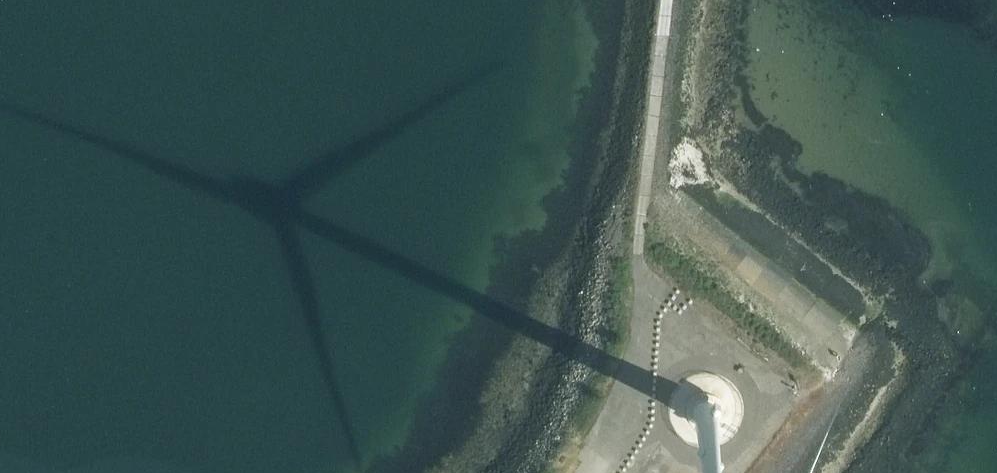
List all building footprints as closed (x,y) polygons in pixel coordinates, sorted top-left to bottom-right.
[(694,407),(693,410),(693,414),(694,417),(696,420),(699,422),(702,424),(705,425),(708,424),(711,424),(714,422),(717,420),(719,417),(720,414),(720,411),(719,407),(718,404),(716,402),(713,400),(710,398),(707,398),(704,398),(700,399),(698,401),(695,404),(694,407)]
